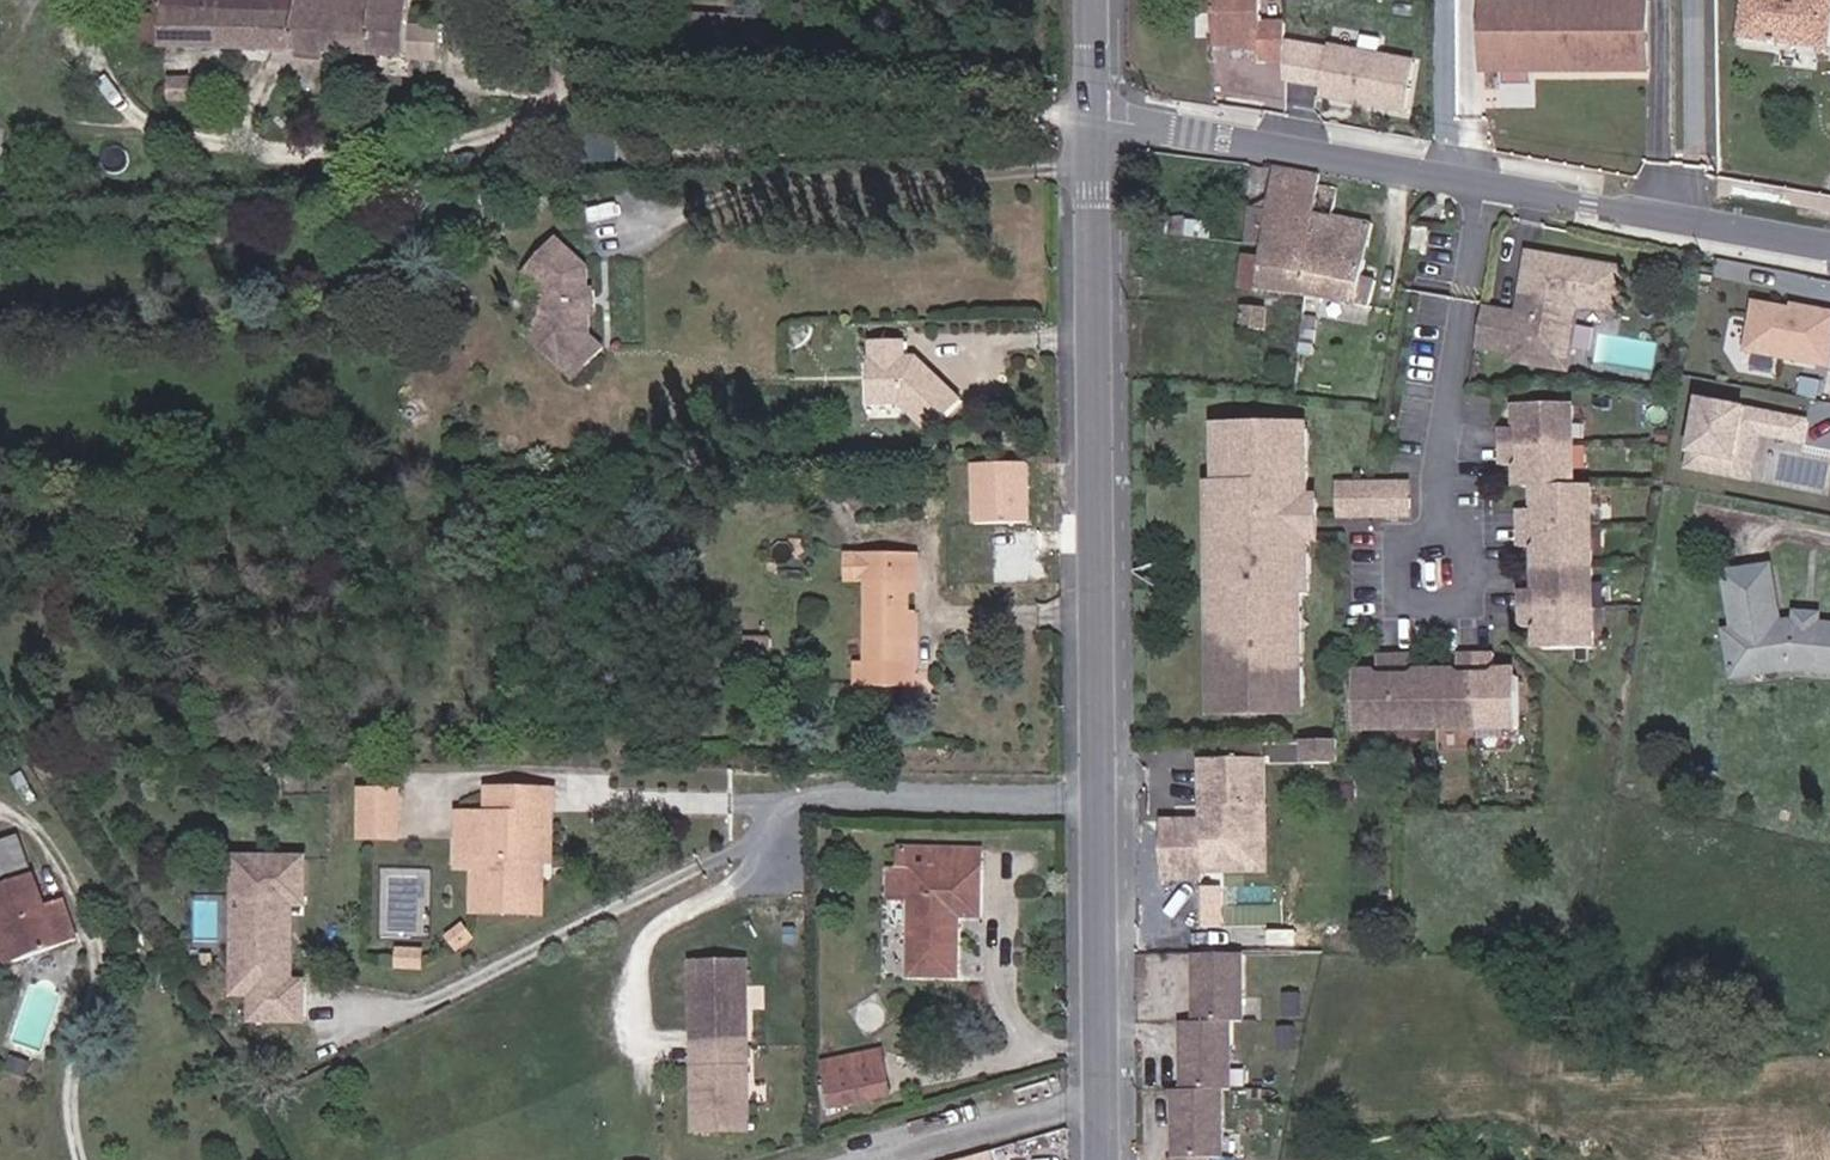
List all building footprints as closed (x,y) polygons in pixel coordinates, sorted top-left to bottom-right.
[(355,42),(357,0),(126,0),(125,38),(355,42)] [(355,42),(415,43),(417,0),(357,0),(355,42)] [(1285,21),(1261,21),(1260,0),(1212,0),(1214,45),(1261,45),(1262,59),(1286,58),(1285,21)] [(1527,70),(1648,69),(1646,0),(1484,0),(1485,42),(1487,70),(1527,70)] [(1740,36),(1788,41),(1790,35),(1819,38),(1823,0),(1744,0),(1740,36)] [(1829,3),(1829,0),(1823,0),(1819,38),(1790,35),(1788,41),(1824,46),(1829,3)] [(442,59),(445,28),(427,27),(424,57),(442,59)] [(1416,53),(1329,40),(1320,90),(1408,104),(1416,53)] [(1528,78),(1527,70),(1487,70),(1485,42),(1476,42),(1476,78),(1528,78)] [(1318,187),(1319,177),(1273,168),(1263,259),(1244,257),(1239,288),(1369,309),(1374,283),(1362,280),(1371,225),(1333,218),(1336,190),(1318,187)] [(573,177),(540,209),(555,224),(555,258),(567,268),(565,279),(554,290),(589,320),(615,288),(602,276),(602,207),(573,177)] [(1483,308),(1477,344),(1513,350),(1512,357),(1567,368),(1578,306),(1615,312),(1623,269),(1529,252),(1519,313),(1483,308)] [(916,290),(883,290),(882,309),(880,309),(879,353),(909,352),(939,383),(969,352),(934,316),(929,320),(922,310),(916,309),(916,290)] [(1829,365),(1829,306),(1760,292),(1748,349),(1829,365)] [(1266,309),(1241,308),(1240,330),(1265,331),(1266,309)] [(1691,467),(1826,487),(1829,461),(1829,447),(1810,444),(1815,412),(1701,395),(1691,467)] [(1578,400),(1528,401),(1527,422),(1508,423),(1509,460),(1529,459),(1528,483),(1546,482),(1546,504),(1527,505),(1527,541),(1546,541),(1548,587),(1528,586),(1528,623),(1548,623),(1548,645),(1598,644),(1596,482),(1578,483),(1578,400)] [(1297,425),(1222,426),(1223,446),(1215,447),(1215,516),(1208,516),(1208,537),(1215,538),(1215,572),(1207,572),(1207,613),(1215,613),(1215,646),(1207,646),(1207,667),(1215,667),(1215,709),(1289,706),(1289,667),(1296,667),(1297,646),(1290,646),(1289,612),(1297,612),(1297,593),(1305,593),(1305,572),(1297,572),(1298,555),(1305,555),(1305,447),(1297,447),(1297,425)] [(981,519),(1039,520),(1040,460),(982,459),(981,519)] [(1358,486),(1337,485),(1337,517),(1367,516),(1367,495),(1358,486)] [(1406,486),(1384,485),(1376,494),(1376,516),(1407,516),(1406,486)] [(922,508),(856,509),(856,555),(865,556),(864,613),(859,613),(858,640),(891,640),(890,619),(912,618),(911,555),(923,555),(922,508)] [(1797,613),(1785,616),(1777,568),(1732,575),(1740,623),(1731,624),(1737,652),(1765,646),(1767,660),(1797,654),(1829,658),(1829,617),(1797,613)] [(752,608),(752,636),(784,636),(784,609),(752,608)] [(1765,646),(1737,652),(1739,669),(1767,664),(1767,660),(1765,646)] [(1493,649),(1456,649),(1457,669),(1411,670),(1411,650),(1373,651),(1373,670),(1350,671),(1351,722),(1519,719),(1518,669),(1494,668),(1493,649)] [(1797,654),(1796,659),(1829,663),(1829,658),(1797,654)] [(1298,757),(1333,756),(1333,733),(1298,734),(1298,757)] [(1253,799),(1261,800),(1260,753),(1197,754),(1198,801),(1202,801),(1202,815),(1159,816),(1160,875),(1200,874),(1200,867),(1200,858),(1235,857),(1254,837),(1253,799)] [(560,771),(502,770),(500,838),(485,839),(484,893),(542,892),(543,844),(550,844),(550,792),(559,787),(560,771)] [(406,773),(372,773),(372,820),(407,820),(406,773)] [(1263,866),(1261,800),(1253,799),(1254,837),(1235,857),(1200,858),(1200,867),(1263,866)] [(981,806),(908,807),(908,822),(887,822),(887,849),(911,849),(911,933),(957,931),(957,876),(981,876),(981,806)] [(41,823),(7,835),(17,864),(51,852),(41,823)] [(245,849),(240,994),(258,995),(257,1020),(315,1022),(317,971),(304,971),(306,903),(318,903),(319,852),(245,849)] [(55,865),(12,881),(37,950),(81,935),(55,865)] [(744,925),(693,924),(692,968),(700,967),(699,1055),(693,1055),(693,1097),(743,1095),(744,925)] [(1241,1022),(1241,953),(1193,953),(1193,1022),(1181,1022),(1180,1090),(1220,1090),(1228,1090),(1228,1022),(1241,1022)] [(842,1044),(841,1061),(884,1052),(882,1035),(842,1044)] [(826,1063),(841,1061),(842,1044),(823,1048),(826,1063)] [(1220,1090),(1180,1090),(1173,1090),(1173,1159),(1170,1159),(1204,1159),(1204,1158),(1221,1158),(1220,1090)]
